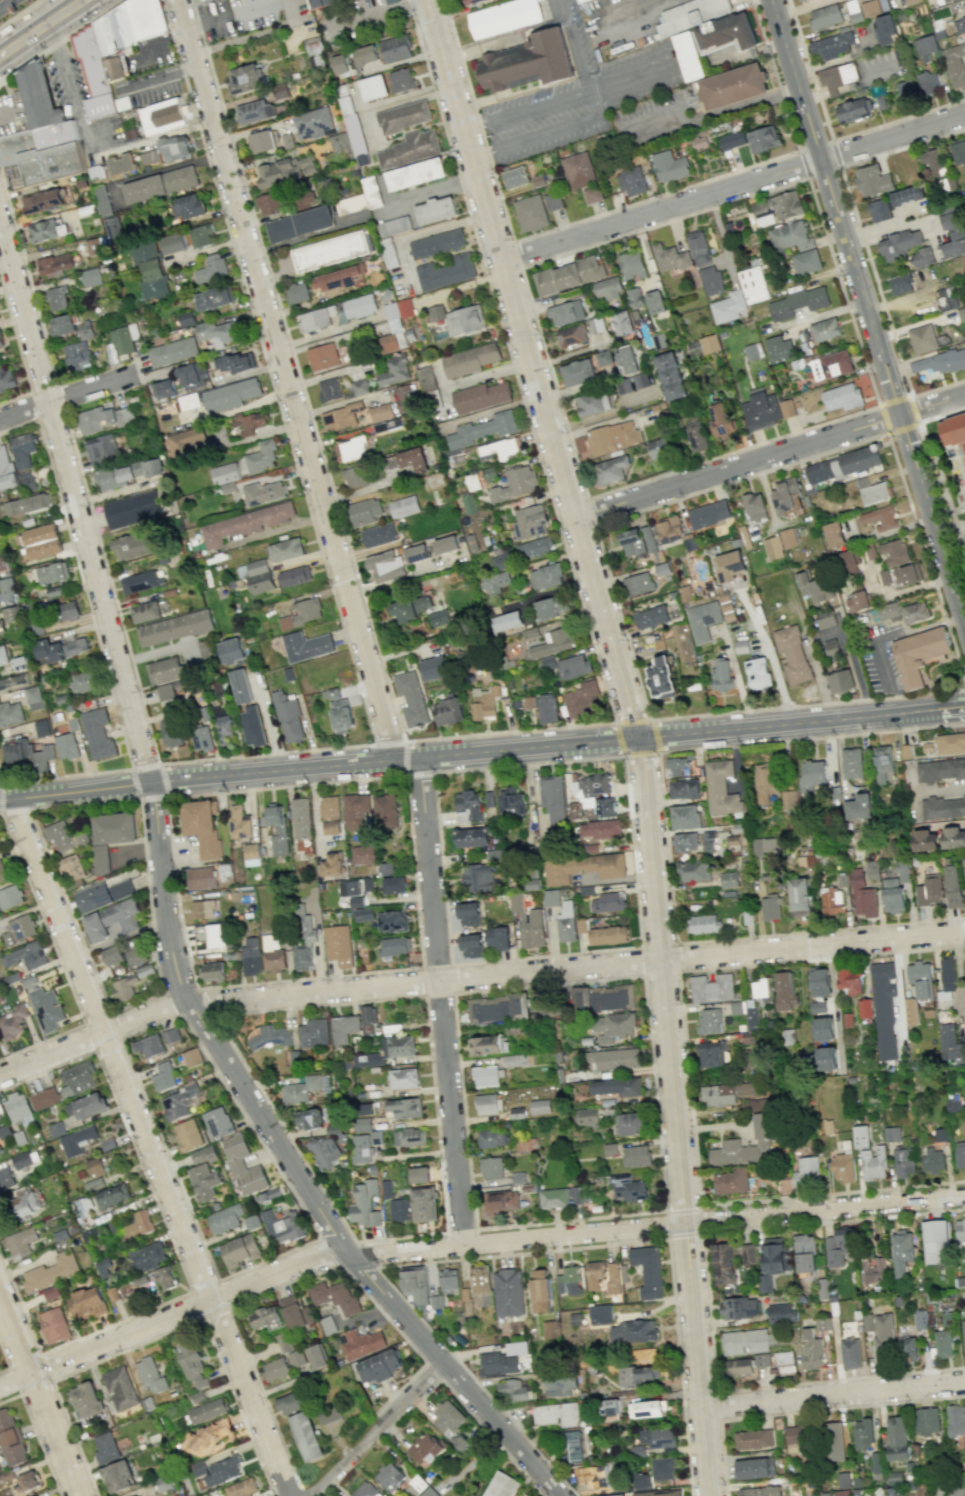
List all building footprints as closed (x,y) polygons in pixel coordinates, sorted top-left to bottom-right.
[(109,83),(91,24),(125,0),(137,41),(138,43),(133,45),(135,53),(126,56),(132,76),(109,83)] [(159,0),(125,0),(137,41),(168,31),(159,0)] [(311,10),(308,0),(346,0),(311,10)] [(474,42),(542,22),(536,0),(518,0),(467,15),(474,42)] [(727,0),(695,0),(661,13),(662,17),(660,18),(661,22),(664,21),(665,24),(656,27),(659,33),(654,35),(656,41),(732,12),(727,0)] [(864,18),(881,12),(877,0),(871,0),(859,4),(864,18)] [(807,12),(813,31),(843,21),(837,3),(807,12)] [(746,12),(758,48),(742,54),(738,43),(702,56),(693,30),(746,12)] [(894,43),(892,35),(897,34),(891,13),(874,18),(882,46),(894,43)] [(953,20),(956,33),(964,31),(964,17),(953,20)] [(92,98),(80,59),(77,60),(70,36),(77,34),(76,32),(84,29),(83,27),(91,24),(109,83),(114,99),(128,94),(132,108),(118,112),(90,120),(84,100),(92,98)] [(562,27),(576,77),(544,87),(540,74),(482,91),(475,69),(529,53),(526,44),(533,42),(531,36),(562,27)] [(854,48),(848,29),(808,43),(811,54),(819,52),(821,60),(854,48)] [(705,77),(686,83),(671,38),(690,31),(705,77)] [(385,63),(412,55),(407,34),(379,42),(385,63)] [(938,52),(934,35),(913,39),(916,56),(938,52)] [(303,40),(308,56),(323,52),(318,36),(303,40)] [(952,88),(964,85),(964,70),(960,56),(964,55),(964,43),(942,49),(952,88)] [(354,49),(358,66),(378,62),(375,44),(354,49)] [(349,71),(347,54),(333,56),(336,74),(349,71)] [(32,128),(22,89),(17,72),(42,56),(56,108),(63,107),(66,121),(33,130),(32,128)] [(817,71),(821,86),(825,84),(829,97),(838,95),(835,86),(858,80),(853,61),(817,71)] [(233,95),(266,87),(260,63),(228,70),(233,95)] [(759,64),(768,94),(707,113),(698,83),(759,64)] [(416,88),(410,67),(387,73),(393,94),(416,88)] [(936,70),(917,75),(922,94),(941,89),(936,70)] [(389,95),(382,74),(359,80),(365,102),(389,95)] [(900,100),(916,95),(911,78),(895,84),(900,100)] [(352,95),(339,98),(355,165),(368,162),(352,95)] [(139,108),(147,136),(187,124),(178,96),(139,108)] [(872,115),(867,97),(836,106),(842,124),(872,115)] [(431,121),(426,100),(376,112),(381,133),(431,121)] [(266,105),(265,101),(237,105),(240,124),(277,117),(275,103),(266,105)] [(293,115),(300,141),(335,131),(328,106),(293,115)] [(82,156),(72,119),(66,121),(33,130),(32,128),(0,136),(0,166),(18,161),(25,188),(86,170),(82,156)] [(746,132),(751,153),(781,146),(775,125),(746,132)] [(380,169),(441,154),(434,128),(403,135),(405,143),(376,150),(380,169)] [(247,134),(250,154),(274,149),(271,130),(247,134)] [(722,151),(746,144),(742,130),(718,137),(722,151)] [(350,147),(345,132),(328,137),(333,152),(350,147)] [(165,163),(191,156),(186,134),(159,141),(165,163)] [(962,163),(964,173),(964,141),(949,146),(955,166),(962,163)] [(929,163),(931,177),(945,175),(940,148),(918,152),(920,164),(929,163)] [(160,161),(157,149),(140,153),(143,165),(160,161)] [(650,155),(659,183),(690,174),(684,156),(673,159),(669,149),(650,155)] [(587,204),(602,200),(588,150),(560,158),(569,191),(582,187),(587,204)] [(134,171),(131,152),(119,154),(119,156),(107,158),(110,174),(134,171)] [(256,167),(260,187),(316,174),(311,154),(256,167)] [(385,172),(390,191),(446,176),(441,157),(385,172)] [(889,173),(881,175),(877,163),(853,170),(861,198),(894,189),(889,173)] [(87,168),(91,181),(105,177),(102,164),(87,168)] [(507,190),(529,182),(523,165),(501,172),(507,190)] [(626,189),(628,197),(647,191),(639,165),(615,173),(620,191),(626,189)] [(123,182),(127,202),(199,188),(195,167),(123,182)] [(361,179),(369,208),(383,205),(374,176),(361,179)] [(93,187),(101,218),(112,214),(105,184),(93,187)] [(890,192),(893,206),(924,200),(921,185),(890,192)] [(20,197),(25,216),(67,205),(63,186),(20,197)] [(804,213),(797,189),(750,203),(757,227),(804,213)] [(563,207),(558,191),(543,196),(548,211),(563,207)] [(259,215),(282,211),(278,192),(256,197),(259,215)] [(171,201),(175,217),(183,215),(184,220),(207,214),(202,193),(171,201)] [(368,206),(363,193),(335,202),(340,216),(368,206)] [(548,226),(541,194),(513,200),(520,232),(548,226)] [(415,204),(419,225),(457,217),(453,196),(415,204)] [(872,224),(892,217),(885,197),(866,204),(872,224)] [(265,222),(270,244),(335,226),(329,204),(265,222)] [(964,253),(964,235),(956,207),(939,212),(944,231),(948,230),(952,241),(940,244),(945,259),(964,253)] [(377,224),(381,238),(412,228),(408,215),(377,224)] [(104,219),(111,246),(125,242),(119,216),(104,219)] [(27,224),(31,242),(67,235),(65,224),(56,226),(54,219),(27,224)] [(767,230),(774,253),(797,246),(799,251),(815,246),(812,236),(808,238),(802,219),(767,230)] [(188,229),(194,249),(212,243),(210,234),(214,233),(210,223),(188,229)] [(408,242),(413,260),(465,246),(461,228),(408,242)] [(290,248),(296,272),(374,253),(369,229),(290,248)] [(711,263),(702,229),(686,233),(695,267),(711,263)] [(923,245),(919,230),(910,232),(910,231),(878,238),(884,263),(900,259),(898,251),(923,245)] [(187,249),(182,232),(160,238),(165,255),(187,249)] [(86,240),(87,255),(101,254),(99,238),(86,240)] [(145,302),(170,296),(156,240),(131,246),(145,302)] [(674,246),(662,249),(660,242),(651,244),(659,271),(679,265),(679,269),(691,265),(687,250),(676,253),(674,246)] [(909,253),(914,268),(934,262),(930,246),(909,253)] [(791,255),(797,276),(822,268),(816,248),(791,255)] [(617,255),(625,281),(646,274),(638,249),(617,255)] [(476,278),(470,251),(451,256),(453,264),(434,268),(433,262),(415,266),(421,291),(476,278)] [(40,274),(74,268),(71,252),(37,259),(40,274)] [(194,270),(197,283),(227,275),(221,252),(204,256),(206,267),(194,270)] [(607,277),(603,263),(597,264),(595,256),(532,273),(539,296),(607,277)] [(318,294),(364,281),(362,274),(366,273),(363,263),(313,278),(318,294)] [(699,268),(705,296),(723,292),(717,265),(699,268)] [(770,297),(760,265),(738,272),(747,304),(770,297)] [(84,288),(103,283),(99,267),(80,271),(84,288)] [(888,278),(894,295),(913,289),(907,272),(888,278)] [(596,297),(604,295),(605,300),(622,297),(617,277),(593,282),(596,297)] [(310,299),(305,281),(284,287),(289,305),(310,299)] [(830,305),(825,285),(804,291),(802,284),(785,288),(788,297),(768,302),(773,323),(794,317),(792,310),(807,306),(808,311),(830,305)] [(45,291),(51,312),(70,306),(64,285),(45,291)] [(195,294),(200,312),(235,302),(231,285),(219,288),(195,294)] [(934,292),(941,312),(957,306),(951,286),(934,292)] [(709,303),(715,324),(740,317),(739,312),(747,309),(741,287),(728,291),(730,297),(709,303)] [(629,308),(642,307),(639,288),(627,289),(629,308)] [(645,293),(650,315),(666,311),(660,289),(645,293)] [(297,314),(302,333),(331,326),(329,316),(337,314),(339,323),(378,313),(373,294),(297,314)] [(383,305),(391,334),(377,338),(381,353),(407,346),(400,319),(414,315),(410,298),(383,305)] [(547,308),(553,326),(585,318),(580,299),(547,308)] [(427,308),(431,322),(446,318),(442,304),(427,308)] [(452,336),(486,328),(481,304),(446,312),(452,336)] [(610,315),(615,336),(633,331),(627,310),(610,315)] [(196,323),(192,311),(178,315),(182,327),(196,323)] [(48,318),(51,337),(75,333),(72,314),(48,318)] [(815,343),(841,334),(835,316),(809,325),(815,343)] [(216,326),(214,320),(196,324),(200,341),(212,338),(214,347),(243,340),(237,320),(216,326)] [(80,340),(92,338),(90,322),(78,324),(80,340)] [(556,331),(561,349),(588,340),(582,323),(556,331)] [(907,330),(914,355),(939,347),(931,323),(907,330)] [(112,329),(117,356),(135,352),(133,339),(139,338),(137,324),(112,329)] [(698,339),(703,355),(720,349),(715,333),(698,339)] [(790,339),(782,341),(780,335),(764,340),(772,364),(795,357),(790,339)] [(199,356),(195,337),(147,348),(151,367),(199,356)] [(68,371),(92,366),(87,341),(62,345),(68,371)] [(313,372),(341,364),(334,341),(306,350),(313,372)] [(763,356),(759,342),(743,347),(747,361),(763,356)] [(500,360),(496,343),(441,355),(446,379),(482,371),(480,364),(500,360)] [(626,375),(639,371),(631,344),(614,349),(619,367),(624,365),(626,375)] [(911,373),(931,367),(933,376),(964,367),(964,347),(908,363),(911,373)] [(213,360),(216,372),(233,367),(234,374),(256,368),(250,349),(213,360)] [(816,382),(853,370),(846,349),(809,360),(816,382)] [(612,363),(609,350),(595,353),(599,367),(612,363)] [(654,355),(665,401),(686,397),(675,351),(654,355)] [(388,372),(376,375),(379,386),(410,378),(404,354),(385,358),(388,372)] [(561,365),(566,387),(597,379),(591,358),(561,365)] [(203,362),(177,367),(181,389),(207,384),(203,362)] [(16,389),(10,365),(0,368),(0,392),(16,389)] [(416,368),(421,394),(436,391),(431,365),(416,368)] [(632,376),(636,389),(649,385),(645,372),(632,376)] [(265,398),(212,417),(203,391),(258,373),(265,398)] [(342,398),(337,377),(317,382),(322,402),(342,398)] [(367,392),(364,379),(351,382),(354,395),(367,392)] [(153,383),(156,399),(175,395),(172,380),(153,383)] [(451,392),(457,414),(512,400),(507,381),(486,386),(486,383),(451,392)] [(863,404),(855,381),(821,392),(827,411),(842,406),(844,410),(863,404)] [(411,384),(393,387),(398,414),(416,410),(411,384)] [(748,431),(783,421),(774,393),(766,396),(763,386),(748,391),(751,400),(740,403),(748,431)] [(611,409),(605,389),(576,398),(581,417),(611,409)] [(181,410),(200,406),(196,392),(178,397),(181,410)] [(796,415),(791,399),(778,402),(782,418),(796,415)] [(707,406),(716,438),(736,432),(727,401),(707,406)] [(320,412),(325,433),(358,425),(354,411),(363,409),(362,402),(320,412)] [(372,422),(393,418),(391,403),(369,407),(372,422)] [(76,412),(81,435),(104,430),(103,426),(116,423),(116,426),(134,422),(130,407),(114,410),(112,404),(76,412)] [(445,435),(449,450),(474,444),(473,439),(497,433),(498,436),(518,431),(513,408),(492,414),(493,419),(471,425),(470,422),(454,426),(456,433),(445,435)] [(242,437),(255,434),(253,428),(269,423),(266,411),(242,417),(241,412),(231,415),(234,427),(239,425),(242,437)] [(945,419),(946,421),(939,423),(946,445),(953,443),(954,445),(961,443),(964,456),(964,413),(945,419)] [(692,452),(707,448),(700,418),(684,422),(692,452)] [(591,455),(642,444),(638,428),(633,429),(631,420),(585,431),(591,455)] [(166,434),(172,462),(201,456),(199,448),(207,447),(203,427),(166,434)] [(18,471),(32,467),(28,453),(37,451),(32,432),(9,438),(18,471)] [(105,463),(103,455),(116,453),(113,434),(86,439),(90,465),(105,463)] [(368,455),(363,436),(334,443),(339,463),(368,455)] [(477,446),(480,461),(496,457),(497,462),(524,455),(520,436),(477,446)] [(651,458),(671,454),(668,437),(647,441),(651,458)] [(257,442),(260,451),(244,456),(249,474),(276,466),(272,450),(276,449),(273,438),(257,442)] [(810,485),(881,463),(877,448),(881,447),(880,442),(849,452),(837,456),(837,457),(804,467),(810,485)] [(6,444),(0,445),(0,475),(12,471),(6,444)] [(401,468),(414,465),(416,471),(427,468),(422,447),(397,453),(401,468)] [(388,470),(399,465),(396,454),(384,459),(388,470)] [(622,468),(630,465),(627,454),(593,465),(599,486),(625,478),(622,468)] [(147,477),(164,474),(161,458),(144,461),(147,477)] [(146,479),(143,462),(94,471),(97,488),(146,479)] [(211,467),(214,485),(239,480),(236,463),(211,467)] [(490,502),(538,490),(531,463),(505,471),(508,485),(487,490),(490,502)] [(347,489),(367,484),(361,464),(341,470),(347,489)] [(35,486),(31,470),(19,473),(23,489),(35,486)] [(19,485),(16,472),(0,476),(0,490),(19,485)] [(855,480),(858,489),(863,505),(890,498),(885,481),(868,486),(866,477),(855,480)] [(778,518),(787,516),(786,511),(795,509),(792,494),(800,492),(797,478),(774,483),(775,491),(772,491),(778,518)] [(259,487),(258,482),(241,487),(246,507),(287,496),(283,481),(259,487)] [(221,487),(223,494),(237,490),(235,482),(221,487)] [(109,531),(164,517),(156,489),(102,503),(109,531)] [(767,516),(760,491),(742,497),(749,522),(767,516)] [(49,507),(45,492),(4,502),(8,517),(49,507)] [(420,511),(415,494),(388,502),(392,518),(420,511)] [(377,522),(375,516),(383,514),(378,497),(347,505),(353,528),(377,522)] [(693,529),(731,518),(726,498),(687,510),(693,529)] [(200,525),(206,550),(224,546),(222,536),(240,532),(240,535),(266,528),(265,526),(296,519),(291,501),(200,525)] [(514,511),(517,522),(512,523),(517,541),(550,532),(542,503),(514,511)] [(859,514),(862,525),(875,522),(878,532),(898,527),(893,505),(859,514)] [(657,522),(662,544),(684,539),(678,516),(657,522)] [(846,544),(839,520),(823,525),(830,549),(846,544)] [(63,552),(56,523),(23,531),(30,561),(63,552)] [(361,529),(364,547),(396,541),(393,523),(361,529)] [(618,533),(624,559),(657,550),(651,525),(618,533)] [(778,531),(784,550),(798,545),(792,527),(778,531)] [(116,560),(157,552),(152,532),(112,540),(116,560)] [(554,549),(549,534),(515,546),(520,561),(554,549)] [(767,560),(784,557),(779,535),(763,539),(767,560)] [(267,545),(272,563),(304,554),(299,536),(267,545)] [(435,539),(437,554),(459,550),(457,536),(435,539)] [(888,567),(909,561),(904,538),(878,545),(881,556),(885,555),(888,567)] [(429,558),(425,543),(404,549),(408,564),(429,558)] [(489,554),(493,570),(512,566),(508,549),(489,554)] [(364,557),(367,571),(372,570),(375,583),(385,581),(384,571),(401,568),(397,550),(364,557)] [(714,556),(721,583),(735,580),(734,575),(746,571),(741,550),(714,556)] [(859,571),(857,550),(838,552),(840,573),(859,571)] [(247,576),(251,594),(273,589),(267,559),(236,566),(239,578),(247,576)] [(70,578),(65,560),(33,568),(38,586),(70,578)] [(879,573),(883,585),(895,582),(897,587),(921,579),(916,562),(879,573)] [(534,591),(564,584),(559,563),(529,570),(534,591)] [(311,580),(307,565),(277,573),(281,588),(311,580)] [(163,584),(158,568),(120,580),(125,595),(163,584)] [(621,580),(628,598),(655,589),(648,570),(621,580)] [(482,577),(487,597),(502,593),(500,587),(512,584),(509,571),(482,577)] [(810,594),(813,603),(833,598),(828,578),(811,582),(808,571),(796,574),(801,596),(810,594)] [(13,577),(0,579),(0,590),(2,602),(16,600),(13,577)] [(848,613),(871,607),(867,591),(844,596),(848,613)] [(392,604),(398,625),(421,619),(418,611),(433,607),(430,594),(392,604)] [(539,620),(570,613),(566,594),(535,601),(539,620)] [(293,603),(296,614),(278,619),(281,629),(322,618),(317,597),(293,603)] [(61,622),(79,618),(75,600),(57,604),(61,622)] [(899,607),(904,624),(930,617),(925,600),(899,607)] [(160,618),(157,601),(130,606),(133,623),(160,618)] [(694,645),(711,641),(707,625),(723,622),(718,601),(686,608),(694,645)] [(879,620),(890,618),(890,621),(900,619),(896,602),(876,606),(879,620)] [(637,630),(670,621),(665,604),(632,613),(637,630)] [(3,622),(22,620),(20,606),(1,608),(3,622)] [(136,627),(141,648),(214,629),(209,608),(136,627)] [(451,623),(446,608),(428,614),(433,628),(451,623)] [(815,616),(820,630),(841,622),(836,608),(815,616)] [(523,626),(520,611),(493,615),(496,630),(523,626)] [(772,631),(778,652),(783,651),(787,663),(783,664),(788,685),(811,679),(797,624),(772,631)] [(943,625),(951,651),(917,661),(918,664),(924,684),(906,690),(891,641),(943,625)] [(575,646),(569,626),(544,633),(547,642),(528,648),(531,659),(575,646)] [(281,635),(288,663),(334,652),(330,633),(304,639),(302,631),(281,635)] [(37,659),(49,657),(50,660),(88,653),(85,638),(50,645),(48,638),(33,641),(37,659)] [(219,641),(223,665),(245,660),(240,638),(219,641)] [(823,642),(827,656),(839,652),(835,639),(823,642)] [(591,672),(586,652),(556,661),(561,681),(591,672)] [(449,676),(444,655),(419,661),(424,682),(449,676)] [(653,658),(655,666),(647,667),(655,700),(677,694),(668,655),(653,658)] [(745,661),(751,690),(772,686),(766,656),(745,661)] [(149,684),(182,679),(178,657),(146,662),(149,684)] [(735,689),(734,677),(730,678),(728,657),(715,659),(716,668),(711,668),(713,691),(735,689)] [(238,705),(253,701),(245,668),(229,672),(238,705)] [(833,695),(855,688),(849,669),(827,675),(833,695)] [(392,676),(398,697),(403,695),(406,706),(401,708),(407,728),(429,722),(415,670),(392,676)] [(73,693),(95,689),(91,671),(69,675),(73,693)] [(29,685),(26,674),(0,680),(0,691),(29,685)] [(569,718),(602,711),(595,679),(579,682),(580,689),(563,693),(569,718)] [(157,686),(161,706),(176,703),(172,683),(157,686)] [(43,708),(38,685),(24,688),(29,711),(43,708)] [(333,730),(352,728),(348,698),(339,699),(337,688),(328,690),(333,730)] [(273,692),(285,744),(305,740),(295,698),(287,700),(284,689),(273,692)] [(457,692),(447,694),(448,700),(432,703),(436,726),(462,722),(457,692)] [(538,723),(557,722),(556,694),(537,694),(538,723)] [(524,708),(534,707),(534,697),(523,697),(524,708)] [(20,702),(8,704),(7,701),(0,703),(0,727),(24,722),(20,702)] [(220,746),(226,745),(225,737),(233,736),(226,705),(211,708),(220,746)] [(246,747),(265,743),(257,706),(238,710),(246,747)] [(92,761),(117,754),(113,738),(106,739),(103,724),(109,723),(105,707),(79,713),(92,761)] [(184,743),(175,707),(161,711),(163,719),(158,721),(165,748),(184,743)] [(33,722),(37,737),(51,734),(47,719),(33,722)] [(195,753),(212,749),(208,725),(191,729),(195,753)] [(78,757),(74,732),(54,736),(58,760),(78,757)] [(964,753),(964,733),(935,734),(936,754),(964,753)] [(7,765),(35,762),(37,774),(48,772),(47,760),(54,759),(52,744),(42,745),(42,751),(31,752),(29,739),(4,742),(7,765)] [(873,746),(875,783),(893,782),(891,745),(873,746)] [(843,778),(863,778),(862,748),(842,749),(843,778)] [(680,769),(689,767),(687,756),(665,760),(667,769),(670,769),(671,777),(681,775),(680,769)] [(918,783),(964,778),(964,758),(915,763),(918,783)] [(705,762),(709,814),(742,812),(741,793),(727,794),(726,777),(734,776),(733,760),(705,762)] [(825,760),(802,761),(803,776),(799,776),(800,792),(813,792),(812,785),(827,784),(825,760)] [(769,802),(769,794),(778,793),(775,762),(753,764),(757,804),(769,802)] [(565,821),(563,775),(539,776),(540,807),(547,807),(548,822),(565,821)] [(615,816),(614,797),(584,799),(584,794),(609,793),(608,776),(572,778),(573,797),(582,796),(582,808),(595,807),(595,817),(615,816)] [(699,798),(699,780),(668,781),(669,799),(699,798)] [(500,814),(525,813),(524,793),(516,793),(516,788),(499,788),(500,814)] [(782,808),(797,808),(796,790),(782,791),(782,808)] [(456,792),(457,822),(481,821),(480,791),(456,792)] [(845,819),(871,818),(871,792),(855,793),(855,800),(844,800),(845,819)] [(364,817),(370,816),(369,794),(344,795),(345,830),(365,829),(364,817)] [(375,795),(376,827),(399,826),(398,794),(375,795)] [(320,797),(321,820),(340,819),(338,796),(320,797)] [(921,819),(964,816),(964,796),(920,799),(921,819)] [(292,839),(310,838),(309,798),(291,799),(292,839)] [(199,860),(222,858),(221,839),(216,839),(214,814),(218,813),(217,800),(181,802),(183,836),(197,835),(199,860)] [(250,820),(242,820),(242,804),(229,805),(230,838),(251,837),(250,820)] [(287,855),(284,804),(263,806),(265,826),(274,825),(275,835),(270,835),(272,856),(287,855)] [(698,805),(671,806),(671,829),(699,828),(698,805)] [(136,841),(134,812),(92,816),(94,846),(91,847),(94,875),(110,873),(107,843),(136,841)] [(42,827),(48,842),(53,840),(59,854),(89,842),(85,831),(72,836),(66,819),(42,827)] [(340,820),(324,821),(326,835),(341,833),(340,820)] [(622,837),(621,820),(579,822),(580,836),(593,836),(593,838),(622,837)] [(455,847),(490,846),(489,827),(454,828),(455,847)] [(943,829),(943,848),(964,847),(964,828),(943,829)] [(914,851),(938,850),(937,830),(913,831),(914,851)] [(673,834),(674,851),(697,849),(696,833),(673,834)] [(780,853),(779,837),(753,838),(754,854),(780,853)] [(374,864),(374,845),(351,846),(352,864),(374,864)] [(327,860),(320,861),(321,876),(343,874),(341,852),(327,853),(327,860)] [(69,888),(87,881),(77,853),(59,860),(69,888)] [(544,860),(546,886),(570,884),(569,873),(599,871),(599,879),(625,877),(623,853),(544,860)] [(867,879),(879,879),(879,860),(866,861),(867,879)] [(678,881),(710,880),(709,861),(677,862),(678,881)] [(393,863),(379,863),(380,875),(393,875),(393,863)] [(466,892),(495,889),(492,863),(463,866),(466,892)] [(962,907),(960,865),(945,865),(947,908),(962,907)] [(215,867),(187,868),(188,889),(215,888),(215,867)] [(876,917),(874,888),(864,889),(863,868),(850,868),(852,914),(863,914),(864,918),(876,917)] [(720,872),(721,887),(738,886),(737,872),(720,872)] [(922,874),(923,885),(914,886),(916,905),(942,902),(940,873),(922,874)] [(383,877),(384,893),(406,893),(405,877),(383,877)] [(885,913),(905,911),(903,886),(899,886),(898,877),(881,879),(885,913)] [(792,917),(811,916),(809,878),(790,878),(792,917)] [(106,886),(105,882),(73,892),(79,912),(135,895),(130,879),(106,886)] [(350,907),(361,907),(360,880),(338,881),(339,896),(350,896),(350,907)] [(25,901),(17,883),(0,890),(0,907),(2,911),(25,901)] [(843,914),(842,888),(821,889),(822,914),(843,914)] [(542,890),(543,906),(558,906),(558,890),(542,890)] [(592,912),(625,909),(624,898),(620,898),(619,891),(598,894),(599,898),(591,899),(592,912)] [(542,908),(525,909),(524,893),(509,894),(511,913),(518,912),(520,948),(544,946),(542,908)] [(781,919),(781,895),(761,896),(761,920),(781,919)] [(82,916),(91,944),(109,938),(105,926),(118,921),(122,935),(139,929),(134,914),(139,912),(134,898),(82,916)] [(192,901),(193,919),(215,918),(214,900),(192,901)] [(575,941),(574,900),(561,900),(562,914),(557,914),(558,941),(575,941)] [(458,926),(480,925),(479,902),(457,903),(458,926)] [(355,921),(374,920),(374,908),(355,909),(355,921)] [(407,931),(406,911),(379,912),(380,932),(407,931)] [(2,934),(6,945),(37,936),(30,914),(6,921),(10,932),(2,934)] [(687,933),(720,932),(719,915),(686,916),(687,933)] [(226,947),(226,924),(195,925),(195,940),(209,939),(209,948),(226,947)] [(352,967),(350,925),(323,926),(325,960),(338,960),(338,968),(352,967)] [(628,942),(627,925),(588,929),(590,946),(628,942)] [(485,929),(487,946),(496,945),(497,951),(510,949),(507,926),(485,929)] [(461,958),(483,957),(481,934),(460,935),(461,958)] [(381,956),(410,953),(409,936),(379,939),(381,956)] [(245,938),(245,946),(241,946),(242,975),(261,974),(259,937),(245,938)] [(285,971),(284,948),(279,949),(278,937),(263,937),(264,971),(285,971)] [(47,962),(38,940),(0,956),(0,960),(3,968),(23,960),(27,970),(47,962)] [(127,959),(130,967),(148,960),(142,945),(121,953),(117,945),(100,951),(106,966),(127,959)] [(293,948),(295,970),(312,969),(311,947),(293,948)] [(953,958),(940,958),(941,999),(953,998),(953,958)] [(201,980),(224,979),(223,962),(200,963),(201,980)] [(892,996),(896,995),(895,980),(894,962),(871,963),(877,1061),(896,1060),(892,996)] [(931,962),(907,963),(907,984),(916,983),(917,1000),(932,1000),(931,962)] [(154,972),(151,965),(145,968),(145,969),(110,981),(117,1003),(135,997),(131,986),(140,983),(138,977),(154,972)] [(830,996),(829,968),(810,968),(811,997),(830,996)] [(862,994),(861,969),(838,969),(839,988),(847,988),(847,995),(862,994)] [(795,1008),(792,971),(774,972),(777,1009),(795,1008)] [(734,1000),(732,973),(715,974),(715,981),(706,981),(706,975),(690,976),(691,1002),(734,1000)] [(39,986),(34,975),(21,981),(26,991),(39,986)] [(753,997),(769,997),(768,980),(752,981),(753,997)] [(572,988),(573,1012),(631,1009),(630,985),(572,988)] [(44,1035),(59,1029),(56,1022),(65,1019),(53,988),(44,992),(41,987),(27,992),(44,1035)] [(468,1022),(527,1019),(526,995),(467,997),(468,1022)] [(906,1025),(917,1025),(916,998),(904,998),(906,1025)] [(860,1000),(860,1018),(871,1018),(871,999),(860,1000)] [(19,1020),(29,1016),(23,1002),(12,1006),(14,1011),(0,1016),(0,1029),(4,1040),(24,1033),(19,1020)] [(376,1023),(375,1006),(361,1007),(362,1024),(376,1023)] [(722,1033),(721,1009),(698,1009),(699,1033),(722,1033)] [(349,1044),(348,1032),(360,1032),(359,1016),(332,1017),(333,1044),(349,1044)] [(814,1041),(835,1040),(834,1017),(813,1018),(814,1041)] [(329,1046),(328,1019),(306,1019),(306,1026),(300,1026),(300,1047),(329,1046)] [(956,1043),(956,1023),(941,1024),(942,1062),(964,1062),(964,1043),(956,1043)] [(292,1029),(275,1030),(274,1025),(259,1025),(259,1037),(249,1038),(250,1047),(292,1044),(292,1029)] [(181,1039),(176,1027),(162,1033),(167,1045),(181,1039)] [(164,1052),(157,1033),(130,1043),(134,1053),(142,1051),(145,1059),(164,1052)] [(384,1059),(416,1054),(413,1034),(381,1038),(384,1059)] [(471,1055),(505,1053),(504,1035),(470,1037),(471,1055)] [(728,1065),(727,1041),(699,1042),(699,1066),(728,1065)] [(818,1070),(837,1070),(837,1047),(817,1047),(818,1070)] [(202,1063),(198,1048),(182,1052),(187,1068),(202,1063)] [(382,1065),(381,1054),(355,1055),(356,1066),(382,1065)] [(503,1055),(503,1066),(528,1066),(528,1054),(503,1055)] [(97,1086),(92,1074),(95,1073),(91,1061),(59,1071),(64,1086),(59,1088),(62,1097),(97,1086)] [(156,1065),(159,1073),(151,1076),(157,1092),(177,1085),(168,1061),(156,1065)] [(474,1087),(502,1086),(501,1066),(473,1067),(474,1087)] [(390,1089),(419,1087),(417,1067),(388,1070),(390,1089)] [(310,1103),(309,1090),(322,1089),(321,1074),(305,1075),(306,1083),(281,1085),(283,1105),(310,1103)] [(619,1093),(619,1096),(641,1095),(640,1078),(590,1080),(591,1094),(619,1093)] [(758,1094),(757,1082),(702,1086),(704,1107),(735,1104),(734,1096),(758,1094)] [(158,1098),(167,1122),(192,1113),(186,1098),(200,1093),(196,1083),(158,1098)] [(29,1095),(34,1110),(59,1102),(54,1086),(29,1095)] [(3,1098),(13,1125),(22,1122),(23,1126),(34,1122),(23,1091),(3,1098)] [(77,1113),(78,1118),(108,1110),(103,1092),(64,1103),(68,1116),(77,1113)] [(500,1093),(475,1095),(476,1114),(501,1113),(500,1093)] [(395,1111),(396,1118),(421,1117),(421,1099),(388,1099),(388,1112),(395,1111)] [(550,1113),(550,1100),(530,1100),(530,1114),(550,1113)] [(211,1140),(234,1132),(224,1105),(201,1114),(211,1140)] [(576,1110),(578,1128),(599,1125),(597,1108),(576,1110)] [(753,1113),(756,1145),(740,1146),(739,1138),(720,1139),(721,1148),(708,1149),(709,1165),(770,1161),(769,1139),(774,1139),(772,1112),(753,1113)] [(618,1114),(619,1124),(615,1125),(615,1135),(646,1134),(645,1113),(618,1114)] [(172,1126),(180,1152),(203,1144),(195,1118),(172,1126)] [(355,1118),(355,1132),(372,1132),(371,1118),(355,1118)] [(48,1126),(53,1138),(65,1133),(61,1121),(48,1126)] [(312,1139),(314,1168),(333,1167),(333,1157),(338,1157),(337,1140),(344,1139),(343,1123),(327,1124),(328,1138),(312,1139)] [(854,1148),(870,1148),(869,1125),(853,1126),(854,1148)] [(82,1154),(80,1143),(98,1138),(94,1126),(59,1135),(66,1158),(82,1154)] [(900,1141),(899,1127),(884,1127),(885,1141),(900,1141)] [(394,1146),(426,1144),(425,1128),(394,1130),(394,1146)] [(478,1131),(478,1147),(507,1147),(506,1130),(478,1131)] [(221,1141),(241,1196),(269,1186),(261,1163),(246,1169),(242,1157),(250,1154),(243,1133),(221,1141)] [(353,1163),(371,1163),(371,1135),(352,1135),(353,1163)] [(956,1168),(964,1168),(964,1171),(964,1142),(954,1142),(956,1168)] [(218,1157),(212,1144),(190,1153),(195,1166),(218,1157)] [(884,1144),(873,1145),(874,1149),(860,1150),(862,1181),(874,1180),(874,1177),(887,1176),(884,1144)] [(624,1168),(651,1165),(648,1145),(622,1148),(624,1168)] [(944,1171),(943,1150),(932,1151),(932,1147),(922,1147),(924,1173),(944,1171)] [(896,1177),(915,1174),(912,1148),(892,1150),(896,1177)] [(11,1156),(15,1169),(33,1164),(29,1150),(11,1156)] [(838,1183),(854,1182),(853,1153),(831,1154),(831,1172),(838,1172),(838,1183)] [(480,1159),(482,1180),(504,1177),(501,1156),(480,1159)] [(798,1172),(793,1172),(794,1185),(820,1184),(819,1156),(797,1157),(798,1172)] [(85,1161),(90,1177),(104,1173),(100,1157),(85,1161)] [(218,1170),(210,1173),(207,1163),(188,1169),(199,1203),(216,1197),(213,1186),(222,1183),(218,1170)] [(7,1165),(0,1168),(0,1191),(16,1185),(7,1165)] [(409,1167),(410,1184),(429,1183),(428,1166),(409,1167)] [(748,1167),(733,1167),(733,1173),(714,1173),(714,1193),(748,1193),(748,1167)] [(612,1201),(647,1200),(646,1180),(631,1181),(630,1175),(611,1175),(612,1201)] [(381,1225),(380,1210),(371,1211),(370,1197),(379,1197),(378,1178),(362,1179),(363,1184),(353,1184),(354,1204),(348,1205),(349,1222),(358,1221),(358,1227),(381,1225)] [(390,1181),(382,1181),(382,1198),(391,1198),(391,1189),(390,1189),(390,1181)] [(95,1193),(100,1209),(130,1198),(125,1182),(95,1193)] [(570,1207),(570,1205),(582,1205),(581,1187),(539,1189),(540,1208),(570,1207)] [(414,1221),(437,1220),(436,1188),(413,1188),(414,1221)] [(40,1210),(32,1191),(12,1199),(19,1217),(40,1210)] [(518,1192),(484,1193),(485,1213),(518,1212),(518,1192)] [(74,1201),(78,1213),(93,1208),(89,1195),(74,1201)] [(407,1199),(389,1199),(390,1222),(408,1221),(407,1199)] [(237,1217),(244,1213),(239,1202),(206,1217),(214,1235),(240,1224),(237,1217)] [(136,1221),(123,1226),(129,1240),(154,1230),(146,1208),(133,1213),(136,1221)] [(304,1235),(295,1212),(275,1220),(270,1209),(261,1212),(274,1247),(304,1235)] [(964,1246),(964,1219),(955,1219),(956,1247),(964,1246)] [(924,1264),(948,1263),(947,1220),(924,1220),(924,1264)] [(11,1256),(30,1250),(27,1243),(38,1239),(34,1226),(4,1236),(11,1256)] [(843,1267),(843,1253),(852,1253),(851,1228),(835,1229),(835,1236),(825,1236),(827,1267),(843,1267)] [(893,1278),(905,1277),(904,1262),(914,1261),(913,1231),(892,1232),(893,1278)] [(218,1246),(227,1268),(261,1255),(252,1232),(218,1246)] [(796,1273),(816,1272),(814,1234),(795,1235),(796,1273)] [(764,1275),(758,1276),(759,1292),(772,1292),(771,1274),(788,1272),(786,1237),(762,1239),(764,1275)] [(130,1250),(135,1273),(160,1267),(159,1261),(166,1259),(162,1243),(130,1250)] [(734,1284),(733,1243),(712,1244),(714,1285),(734,1284)] [(755,1243),(741,1244),(742,1268),(756,1267),(755,1243)] [(662,1299),(659,1246),(628,1248),(629,1265),(642,1264),(643,1286),(639,1286),(640,1300),(662,1299)] [(80,1272),(70,1247),(53,1254),(57,1263),(45,1268),(43,1264),(20,1274),(28,1293),(80,1272)] [(868,1259),(861,1259),(862,1282),(885,1281),(885,1257),(874,1257),(875,1266),(869,1266),(868,1259)] [(604,1278),(603,1271),(606,1270),(605,1261),(585,1263),(588,1291),(599,1290),(598,1279),(604,1278)] [(606,1263),(607,1294),(620,1293),(619,1262),(606,1263)] [(468,1267),(472,1296),(490,1293),(486,1265),(468,1267)] [(563,1274),(555,1275),(558,1293),(566,1292),(566,1296),(581,1294),(576,1265),(562,1268),(563,1274)] [(156,1270),(161,1291),(176,1287),(171,1266),(156,1270)] [(401,1294),(412,1293),(413,1305),(427,1304),(425,1267),(400,1269),(401,1294)] [(439,1269),(440,1293),(457,1292),(456,1268),(439,1269)] [(523,1315),(521,1269),(493,1270),(495,1316),(523,1315)] [(550,1312),(549,1269),(531,1270),(533,1313),(550,1312)] [(324,1281),(307,1288),(314,1306),(334,1298),(343,1319),(359,1312),(345,1279),(326,1288),(324,1281)] [(66,1296),(73,1321),(107,1311),(100,1286),(66,1296)] [(290,1331),(313,1322),(307,1305),(301,1307),(296,1294),(278,1300),(290,1331)] [(430,1308),(442,1308),(442,1296),(429,1296),(430,1308)] [(756,1297),(720,1299),(722,1319),(757,1317),(756,1297)] [(271,1324),(272,1327),(282,1324),(276,1304),(247,1314),(252,1331),(271,1324)] [(611,1304),(590,1305),(590,1324),(612,1323),(611,1304)] [(791,1310),(791,1304),(768,1304),(768,1322),(798,1321),(798,1310),(791,1310)] [(37,1314),(48,1345),(71,1336),(60,1306),(37,1314)] [(913,1310),(914,1329),(926,1328),(926,1310),(913,1310)] [(875,1362),(894,1362),(892,1313),(874,1314),(875,1362)] [(830,1317),(815,1319),(816,1331),(831,1329),(830,1317)] [(560,1338),(559,1320),(542,1321),(543,1339),(560,1338)] [(610,1343),(657,1341),(656,1320),(618,1321),(618,1326),(610,1327),(610,1343)] [(804,1368),(823,1368),(822,1338),(813,1338),(813,1327),(803,1328),(804,1368)] [(386,1345),(380,1329),(359,1338),(355,1328),(336,1336),(347,1362),(386,1345)] [(722,1331),(723,1354),(769,1352),(769,1345),(777,1344),(777,1334),(767,1334),(767,1329),(722,1331)] [(949,1329),(934,1331),(937,1359),(953,1357),(949,1329)] [(275,1336),(283,1354),(293,1350),(286,1332),(275,1336)] [(900,1337),(901,1361),(917,1361),(916,1336),(900,1337)] [(208,1385),(203,1371),(205,1370),(202,1360),(204,1359),(195,1338),(175,1346),(188,1380),(193,1379),(197,1389),(208,1385)] [(842,1368),(860,1368),(860,1338),(841,1339),(842,1368)] [(505,1343),(506,1352),(477,1355),(480,1376),(519,1372),(517,1356),(528,1355),(527,1341),(505,1343)] [(328,1366),(323,1344),(307,1347),(312,1370),(328,1366)] [(402,1367),(395,1348),(355,1364),(363,1384),(376,1380),(377,1383),(394,1376),(392,1371),(402,1367)] [(306,1364),(302,1349),(288,1353),(292,1368),(306,1364)] [(794,1372),(793,1351),(777,1352),(778,1373),(794,1372)] [(770,1366),(770,1353),(755,1354),(756,1367),(770,1366)] [(134,1362),(144,1387),(148,1385),(152,1394),(169,1388),(164,1376),(160,1378),(151,1356),(134,1362)] [(290,1374),(284,1357),(260,1365),(266,1382),(290,1374)] [(727,1375),(753,1374),(752,1359),(727,1360),(727,1375)] [(116,1413),(139,1403),(124,1365),(100,1374),(116,1413)] [(659,1379),(659,1367),(619,1367),(619,1386),(640,1386),(640,1379),(659,1379)] [(571,1388),(577,1388),(577,1372),(545,1373),(546,1396),(571,1395),(571,1388)] [(497,1380),(497,1401),(527,1401),(527,1386),(520,1386),(520,1380),(497,1380)] [(78,1420),(103,1411),(92,1381),(67,1390),(78,1420)] [(276,1400),(283,1417),(305,1407),(298,1390),(276,1400)] [(193,1425),(228,1411),(222,1397),(188,1411),(193,1425)] [(437,1417),(431,1422),(441,1433),(447,1427),(451,1432),(465,1419),(446,1398),(431,1411),(437,1417)] [(601,1400),(602,1416),(619,1415),(619,1399),(601,1400)] [(629,1417),(666,1417),(665,1401),(629,1401),(629,1417)] [(533,1425),(559,1423),(559,1427),(578,1426),(576,1403),(532,1405),(533,1425)] [(947,1407),(945,1407),(948,1435),(949,1435),(950,1437),(956,1437),(956,1434),(964,1433),(964,1424),(963,1417),(964,1417),(964,1410),(963,1410),(963,1405),(954,1406),(954,1405),(947,1405),(947,1407)] [(318,1411),(321,1424),(342,1419),(339,1406),(318,1411)] [(29,1460),(10,1407),(0,1410),(0,1446),(7,1467),(29,1460)] [(936,1407),(912,1410),(915,1433),(919,1432),(919,1435),(923,1435),(923,1437),(931,1436),(930,1431),(939,1430),(936,1407)] [(289,1417),(306,1463),(325,1457),(308,1410),(289,1417)] [(903,1416),(885,1417),(889,1447),(887,1448),(888,1461),(909,1458),(908,1445),(906,1445),(903,1416)] [(871,1417),(862,1418),(862,1421),(854,1422),(854,1429),(852,1429),(854,1447),(860,1447),(860,1450),(865,1449),(865,1447),(870,1446),(870,1443),(873,1442),(871,1417)] [(183,1433),(188,1448),(196,1446),(199,1456),(214,1451),(211,1443),(221,1440),(223,1443),(235,1439),(229,1419),(183,1433)] [(841,1421),(824,1423),(827,1455),(843,1453),(841,1421)] [(784,1428),(786,1444),(813,1442),(812,1426),(806,1426),(805,1423),(797,1424),(797,1426),(784,1428)] [(648,1443),(648,1448),(674,1447),(673,1428),(640,1429),(640,1443),(648,1443)] [(734,1450),(773,1446),(771,1428),(752,1430),(752,1428),(745,1429),(746,1431),(733,1432),(734,1450)] [(424,1458),(429,1463),(444,1448),(427,1430),(406,1450),(418,1463),(424,1458)] [(562,1464),(580,1463),(579,1430),(563,1431),(563,1453),(562,1453),(562,1464)] [(99,1465),(120,1457),(110,1431),(92,1438),(97,1450),(94,1451),(99,1465)] [(450,1441),(460,1451),(468,1443),(459,1433),(450,1441)] [(880,1452),(871,1453),(872,1468),(870,1468),(870,1471),(871,1471),(872,1480),(881,1479),(880,1452)] [(211,1474),(204,1476),(207,1487),(240,1475),(236,1466),(241,1464),(238,1454),(208,1465),(211,1474)] [(652,1480),(674,1479),(673,1457),(651,1458),(652,1480)] [(736,1480),(775,1476),(773,1457),(734,1461),(736,1480)] [(111,1494),(136,1484),(126,1459),(101,1469),(111,1494)] [(207,1473),(203,1460),(191,1465),(195,1477),(207,1473)] [(390,1493),(406,1478),(390,1461),(374,1475),(390,1493)] [(590,1466),(591,1485),(609,1485),(608,1465),(590,1466)] [(41,1485),(34,1470),(16,1477),(22,1493),(41,1485)] [(518,1480),(495,1470),(483,1495),(511,1495),(518,1480)] [(848,1471),(836,1472),(838,1488),(849,1487),(848,1471)] [(901,1471),(887,1472),(888,1485),(902,1484),(901,1471)] [(649,1473),(633,1474),(633,1488),(649,1488),(649,1473)] [(250,1492),(257,1489),(252,1476),(224,1487),(227,1495),(251,1495),(250,1492)] [(367,1479),(351,1494),(353,1495),(382,1495),(367,1479)] [(430,1485),(418,1495),(439,1495),(430,1485)] [(780,1485),(781,1495),(737,1495),(736,1488),(780,1485)] [(897,1487),(885,1488),(886,1495),(898,1495),(897,1487)]
